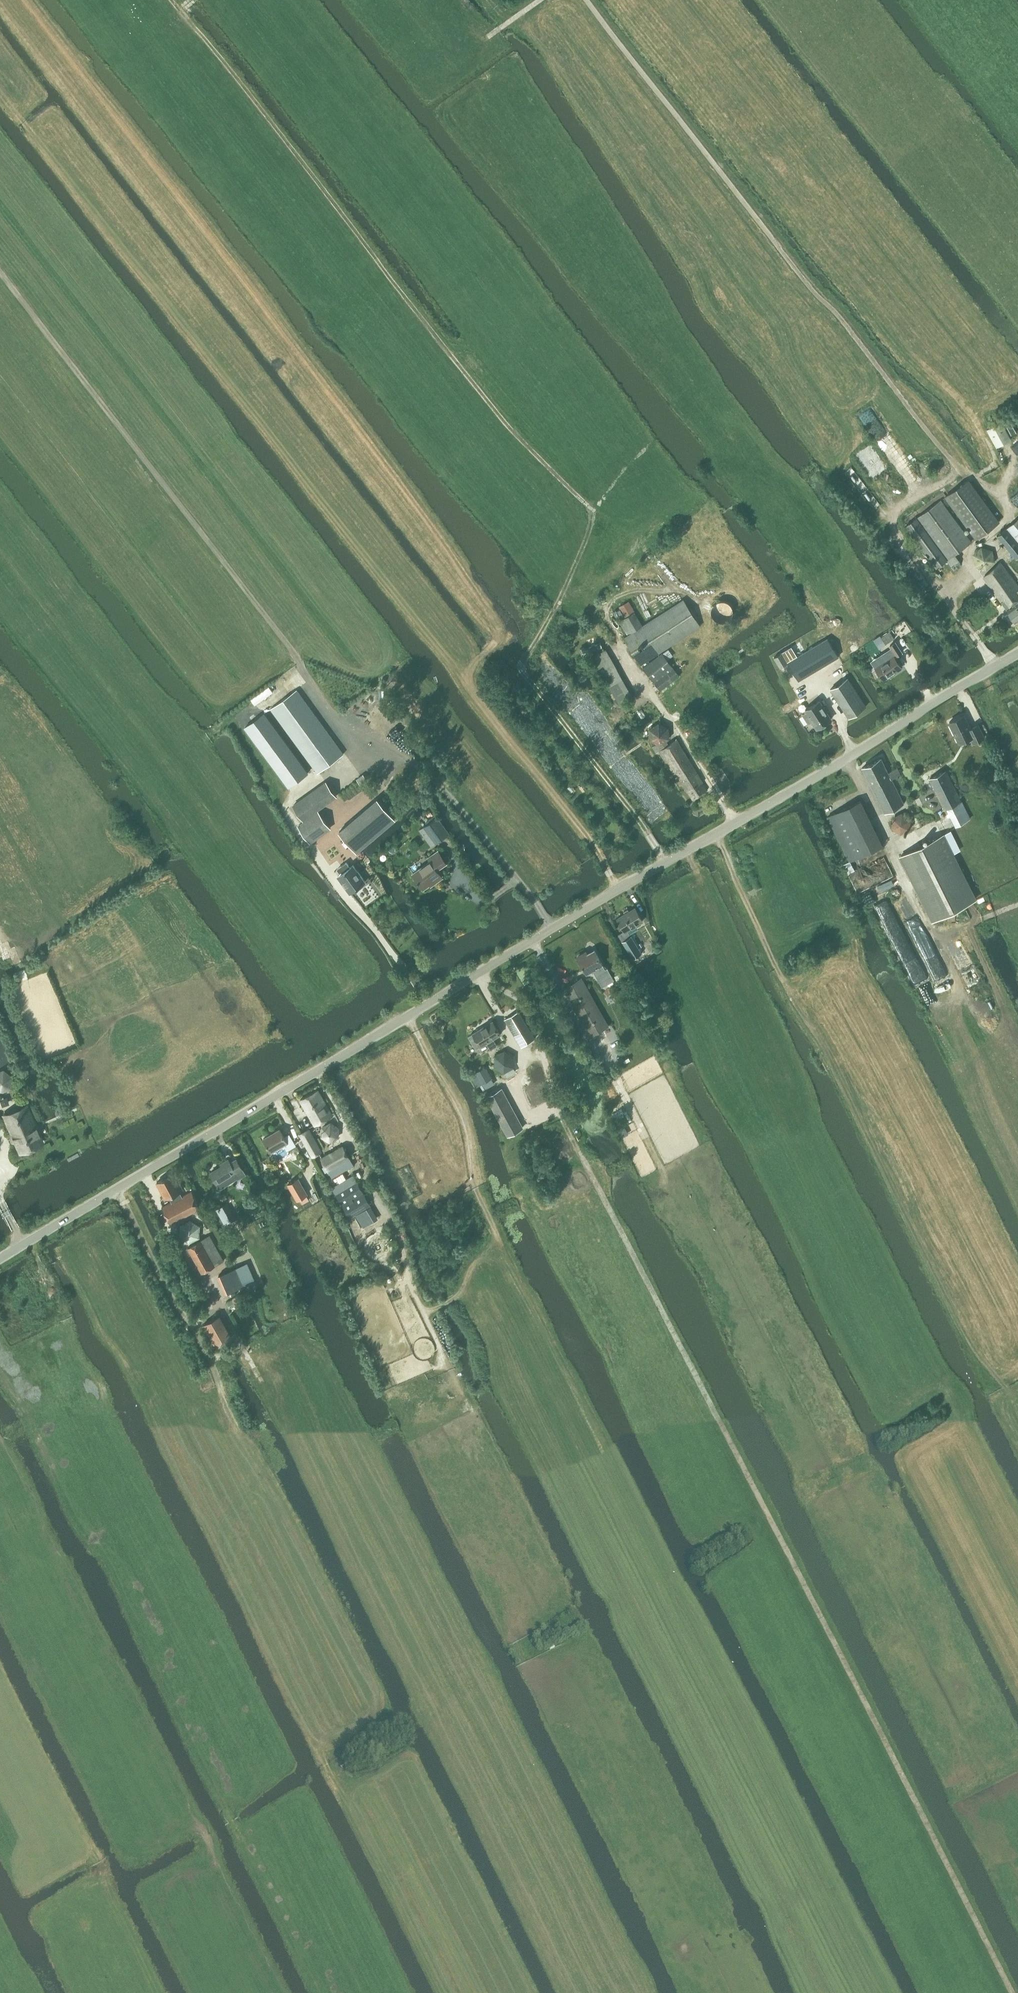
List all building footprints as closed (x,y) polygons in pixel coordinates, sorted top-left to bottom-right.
[(987,429),(997,447),(1012,439),(1002,421),(987,429)] [(976,539),(1000,521),(969,479),(945,497),(976,539)] [(955,553),(971,542),(941,500),(906,526),(936,567),(947,560),(951,566),(960,560),(955,553)] [(1017,558),(1017,519),(997,536),(1017,559),(1017,558)] [(1001,562),(984,578),(1015,622),(1017,620),(1017,587),(1001,562)] [(620,620),(619,621),(628,636),(624,638),(641,664),(700,626),(683,600),(643,626),(635,612),(620,620)] [(890,631),(881,637),(886,644),(895,638),(890,631)] [(799,680),(839,657),(828,639),(788,662),(799,680)] [(780,667),(788,663),(782,653),(774,657),(780,667)] [(883,680),(902,668),(894,655),(875,667),(883,680)] [(849,718),(866,707),(848,678),(831,690),(849,718)] [(318,773),(344,755),(297,690),(271,709),(318,773)] [(817,728),(831,719),(819,701),(805,710),(806,712),(803,714),(809,723),(812,721),(817,728)] [(289,787),(308,773),(265,713),(245,727),(289,787)] [(978,725),(970,729),(964,715),(949,722),(959,743),(970,738),(973,743),(984,738),(978,725)] [(677,740),(666,747),(663,743),(670,738),(669,727),(659,722),(650,729),(650,740),(657,743),(652,746),(657,752),(660,750),(681,784),(682,783),(693,799),(708,790),(677,740)] [(904,803),(891,779),(901,775),(897,767),(888,772),(881,758),(862,768),(885,813),(904,803)] [(944,809),(961,801),(946,771),(929,779),(944,809)] [(330,827),(318,810),(336,797),(326,783),(294,806),(304,821),(299,824),(301,828),(311,841),(330,827)] [(395,819),(391,813),(379,800),(341,832),(359,853),(374,839),(395,819)] [(861,801),(828,817),(837,837),(871,820),(861,801)] [(436,817),(424,826),(436,843),(448,834),(449,834),(437,817),(436,817)] [(934,920),(975,900),(942,835),(901,855),(934,920)] [(437,870),(447,863),(438,851),(428,859),(430,861),(431,861),(437,870)] [(442,877),(437,870),(431,861),(430,861),(413,874),(424,889),(434,881),(435,882),(442,877)] [(353,865),(350,867),(347,862),(337,869),(341,874),(338,876),(349,893),(365,882),(353,865)] [(636,908),(618,918),(625,931),(626,931),(627,930),(643,921),(636,908)] [(625,931),(619,934),(623,941),(634,959),(642,953),(632,936),(631,936),(627,930),(626,931),(625,931)] [(603,987),(614,980),(607,968),(606,969),(595,951),(587,955),(586,953),(578,958),(587,973),(592,969),(603,987)] [(591,1036),(609,1026),(582,978),(563,989),(591,1036)] [(521,1047),(535,1038),(518,1011),(505,1019),(521,1047)] [(481,1045),(487,1042),(491,1048),(497,1045),(493,1038),(501,1034),(493,1021),(473,1033),(469,1036),(476,1048),(481,1045)] [(8,1058),(0,1039),(0,1062),(8,1058)] [(478,1086),(493,1078),(486,1066),(471,1075),(478,1086)] [(11,1075),(3,1069),(0,1071),(0,1090),(10,1086),(11,1075)] [(511,1106),(502,1089),(488,1096),(496,1112),(509,1135),(523,1127),(511,1106)] [(314,1126),(332,1116),(318,1091),(300,1100),(306,1110),(314,1126)] [(20,1152),(42,1142),(26,1106),(4,1116),(20,1152)] [(290,1134),(285,1137),(280,1129),(264,1139),(272,1153),(286,1144),(288,1149),(296,1145),(290,1134)] [(313,1156),(321,1151),(309,1129),(300,1134),(313,1156)] [(343,1144),(339,1147),(321,1157),(332,1176),(353,1164),(343,1144)] [(245,1174),(237,1159),(231,1163),(229,1160),(222,1164),(223,1165),(211,1173),(220,1189),(233,1181),(238,1177),(239,1178),(245,1174)] [(180,1191),(183,1189),(175,1173),(157,1182),(166,1198),(169,1197),(172,1202),(162,1207),(171,1224),(201,1208),(193,1191),(183,1196),(180,1191)] [(370,1207),(372,1206),(354,1175),(332,1187),(350,1218),(356,1215),(363,1227),(377,1219),(370,1207)] [(310,1200),(306,1193),(308,1193),(299,1177),(288,1183),(297,1199),(299,1198),(303,1204),(310,1200)] [(225,1225),(236,1219),(227,1203),(216,1209),(225,1225)] [(202,1273),(224,1261),(210,1235),(188,1247),(202,1273)] [(253,1282),(245,1263),(218,1275),(226,1293),(227,1293),(250,1283),(253,1282)] [(216,1347),(232,1338),(219,1315),(203,1324),(216,1347)]
